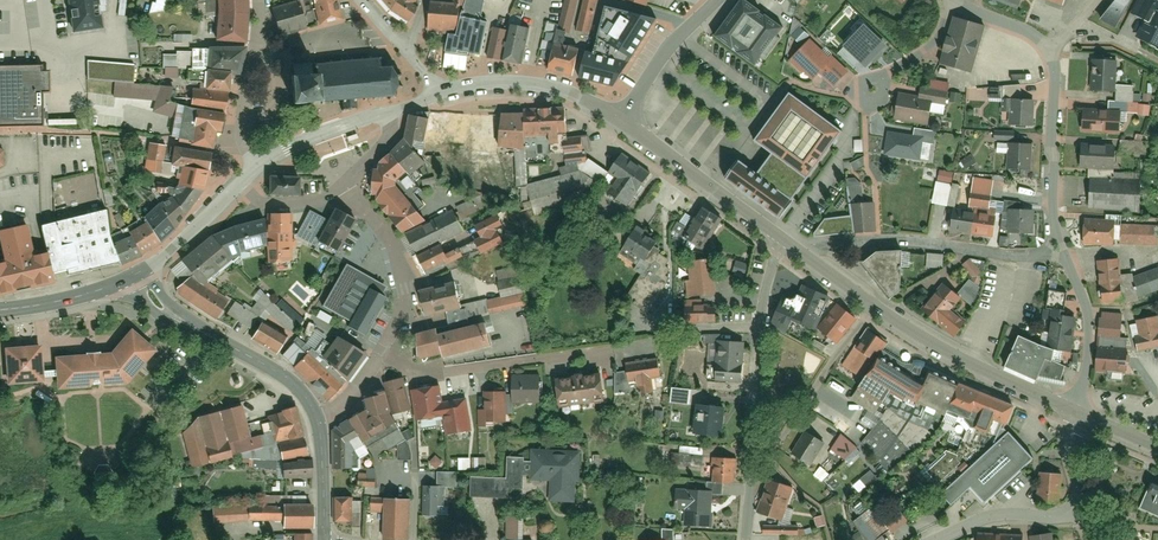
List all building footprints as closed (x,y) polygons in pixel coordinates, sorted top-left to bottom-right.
[(107,12),(108,0),(69,0),(74,31),(101,26),(100,14),(107,12)] [(244,44),(247,16),(246,0),(216,0),(216,14),(213,42),(244,44)] [(318,24),(343,18),(338,0),(313,0),(318,24)] [(406,25),(421,0),(378,0),(385,7),(388,12),(406,25)] [(559,31),(571,33),(578,0),(566,0),(559,31)] [(576,33),(590,36),(594,19),(598,0),(583,0),(576,33)] [(713,38),(759,72),(792,31),(748,0),(738,0),(713,38)] [(1023,0),(991,0),(1019,11),(1023,0)] [(1157,50),(1157,1),(1155,0),(1139,0),(1131,15),(1145,22),(1136,40),(1157,50)] [(279,33),(308,24),(302,1),(272,9),(279,33)] [(611,88),(658,19),(601,6),(590,55),(582,53),(575,79),(611,88)] [(432,8),(430,36),(449,38),(457,39),(460,10),(432,8)] [(949,52),(946,64),(974,72),(987,25),(959,17),(954,35),(948,34),(943,50),(949,52)] [(467,55),(481,56),(487,25),(461,19),(457,39),(449,38),(446,53),(456,55),(467,55)] [(864,24),(843,45),(865,68),(886,45),(864,24)] [(506,32),(500,62),(520,66),(527,30),(507,26),(506,32)] [(494,30),(487,59),(500,62),(506,32),(494,30)] [(790,62),(813,83),(820,75),(833,87),(849,71),(833,58),(830,60),(809,41),(790,62)] [(205,72),(229,73),(238,73),(244,44),(213,42),(208,42),(205,72)] [(555,45),(547,72),(572,78),(579,51),(555,45)] [(294,76),(291,76),(293,104),(321,102),(321,105),(324,105),(323,101),(332,101),(333,104),(336,104),(335,101),(342,100),(343,109),(341,112),(343,112),(345,110),(354,109),(356,110),(357,110),(355,108),(354,99),(364,98),(364,102),(367,102),(367,98),(373,97),(374,101),(376,101),(376,97),(382,97),(383,101),(385,100),(385,96),(394,96),(395,98),(397,97),(397,95),(400,88),(403,89),(404,87),(400,85),(400,78),(403,76),(402,74),(399,75),(394,69),(395,66),(392,66),(391,68),(382,69),(382,61),(384,59),(382,57),(379,60),(373,61),(373,56),(370,56),(370,61),(364,62),(364,57),(361,57),(361,62),(353,62),(353,58),(350,58),(351,63),(343,63),(343,59),(340,59),(340,63),(332,64),(332,60),(329,60),(329,64),(318,65),(315,63),(313,65),(316,67),(316,74),(312,75),(311,63),(294,65),(294,76)] [(1092,62),(1090,90),(1116,92),(1117,63),(1092,62)] [(0,67),(0,129),(41,129),(40,96),(48,96),(47,74),(40,74),(40,66),(0,67)] [(202,89),(227,92),(229,73),(205,72),(202,89)] [(195,110),(223,113),(227,92),(202,89),(191,88),(189,109),(195,110)] [(841,131),(788,93),(740,159),(728,176),(725,179),(779,218),(841,131)] [(895,121),(929,126),(932,105),(899,100),(895,121)] [(1011,101),(1012,128),(1035,128),(1035,101),(1011,101)] [(190,145),(211,147),(213,132),(220,133),(223,113),(195,110),(190,145)] [(1082,110),(1080,131),(1120,135),(1122,113),(1082,110)] [(523,116),(523,141),(547,140),(547,146),(557,145),(557,136),(566,135),(565,112),(523,116)] [(499,116),(497,149),(523,152),(523,141),(523,116),(499,116)] [(405,142),(411,150),(421,151),(423,144),(426,121),(408,118),(405,142)] [(885,157),(920,162),(923,139),(888,135),(885,157)] [(581,140),(563,142),(565,155),(582,153),(581,140)] [(149,142),(144,171),(161,174),(166,147),(149,142)] [(373,172),(369,195),(382,197),(393,189),(394,184),(405,175),(408,178),(425,165),(411,150),(405,142),(389,154),(391,158),(377,168),(373,172)] [(1007,145),(1008,172),(1032,171),(1031,144),(1007,145)] [(1116,147),(1081,145),(1080,168),(1115,171),(1116,147)] [(170,165),(206,171),(208,155),(173,149),(170,165)] [(586,153),(565,155),(566,167),(578,167),(586,164),(587,161),(586,153)] [(621,156),(607,174),(616,180),(606,195),(626,209),(649,176),(621,156)] [(588,203),(607,174),(587,161),(586,164),(578,167),(579,173),(528,187),(536,218),(588,203)] [(173,188),(199,190),(206,171),(180,167),(173,188)] [(299,177),(269,178),(270,198),(300,197),(299,177)] [(1089,177),(1088,207),(1140,209),(1141,180),(1089,177)] [(167,196),(183,216),(199,190),(173,188),(167,196)] [(382,197),(374,201),(401,236),(407,232),(421,224),(393,189),(382,197)] [(141,220),(156,242),(171,228),(183,216),(167,196),(141,220)] [(852,206),(854,232),(877,230),(875,204),(852,206)] [(951,231),(972,234),(975,212),(955,208),(951,231)] [(71,274),(117,263),(109,236),(103,209),(39,226),(51,273),(69,268),(71,274)] [(407,232),(418,256),(464,233),(452,209),(407,232)] [(702,210),(683,237),(704,253),(722,224),(702,210)] [(316,242),(329,221),(310,211),(296,234),(315,244),(316,242)] [(316,242),(335,253),(353,222),(334,212),(329,221),(316,242)] [(972,234),(992,236),(995,215),(975,212),(972,234)] [(1007,212),(1007,234),(1035,234),(1034,212),(1007,212)] [(266,213),(266,232),(292,232),(292,214),(266,213)] [(474,241),(480,253),(503,242),(497,229),(502,226),(498,215),(474,226),(479,238),(474,241)] [(231,226),(237,252),(265,246),(262,218),(231,226)] [(125,229),(137,256),(156,242),(141,220),(125,229)] [(1083,221),(1083,246),(1112,247),(1114,223),(1083,221)] [(0,260),(0,294),(47,283),(39,251),(33,253),(26,225),(0,231),(0,235),(6,259),(0,260)] [(229,260),(238,255),(237,252),(231,226),(209,235),(229,260)] [(109,236),(117,263),(137,256),(125,229),(109,236)] [(644,262),(656,244),(637,231),(625,250),(644,262)] [(266,232),(266,261),(292,261),(292,232),(266,232)] [(209,235),(180,262),(201,285),(229,260),(209,235)] [(418,256),(424,269),(447,258),(440,245),(418,256)] [(862,262),(890,298),(899,291),(901,252),(876,251),(862,262)] [(1098,263),(1101,302),(1121,300),(1119,261),(1098,263)] [(687,283),(688,299),(715,296),(712,262),(689,264),(690,283),(687,283)] [(387,289),(347,267),(334,291),(324,309),(350,323),(346,330),(365,341),(387,301),(382,298),(387,289)] [(1139,297),(1157,291),(1157,269),(1132,277),(1139,297)] [(498,283),(502,299),(525,293),(522,277),(498,283)] [(191,278),(177,292),(215,319),(227,304),(201,285),(191,278)] [(419,291),(424,314),(461,306),(456,282),(419,291)] [(961,300),(942,285),(921,311),(957,339),(968,325),(952,312),(961,300)] [(794,323),(814,331),(826,298),(803,288),(794,310),(779,305),(770,325),(790,333),(794,323)] [(488,302),(491,314),(528,305),(525,293),(502,299),(488,302)] [(855,321),(837,307),(819,329),(836,345),(855,321)] [(685,326),(716,325),(716,308),(685,309),(685,326)] [(1052,352),(1071,354),(1075,319),(1061,318),(1062,313),(1045,311),(1042,348),(1052,352)] [(1100,337),(1121,339),(1123,315),(1102,314),(1100,337)] [(1157,319),(1137,322),(1141,339),(1136,340),(1140,351),(1157,348),(1157,321),(1157,319)] [(263,322),(250,340),(275,354),(288,336),(263,322)] [(414,334),(417,358),(439,352),(440,357),(488,346),(482,323),(435,334),(434,329),(414,334)] [(108,356),(53,358),(54,391),(126,387),(154,351),(128,331),(108,356)] [(856,347),(877,360),(888,344),(868,331),(856,347)] [(322,361),(349,384),(366,356),(336,338),(322,361)] [(1051,362),(1052,352),(1042,348),(1018,338),(1005,368),(1037,382),(1039,378),(1061,381),(1065,368),(1051,362)] [(714,377),(743,380),(745,345),(716,343),(714,377)] [(41,347),(5,349),(7,386),(44,384),(41,347)] [(865,379),(877,360),(856,347),(844,364),(865,379)] [(1098,349),(1096,372),(1126,375),(1128,351),(1098,349)] [(343,387),(308,355),(295,369),(330,401),(343,387)] [(658,359),(642,361),(646,393),(653,392),(651,378),(660,377),(658,359)] [(894,398),(912,410),(917,401),(924,387),(877,360),(865,379),(858,390),(882,403),(888,395),(894,398)] [(646,393),(642,361),(625,364),(628,382),(637,380),(639,394),(646,393)] [(600,372),(554,381),(559,407),(604,399),(600,372)] [(951,405),(957,389),(959,384),(931,372),(924,387),(917,401),(946,414),(950,405),(951,405)] [(388,391),(394,415),(412,410),(405,375),(385,381),(388,391)] [(540,375),(512,376),(512,402),(539,402),(540,375)] [(440,385),(411,391),(416,421),(443,416),(445,433),(473,430),(468,397),(442,401),(440,385)] [(970,413),(977,396),(957,389),(951,405),(970,413)] [(366,409),(347,421),(361,442),(396,422),(394,415),(388,391),(363,399),(366,409)] [(485,422),(507,422),(506,392),(484,393),(485,422)] [(993,423),(1006,427),(1013,409),(977,396),(970,413),(979,417),(974,428),(988,434),(993,423)] [(934,434),(946,414),(917,401),(912,410),(894,398),(889,408),(880,421),(862,443),(888,470),(934,434)] [(279,444),(302,438),(295,406),(280,410),(280,412),(267,416),(273,433),(276,445),(279,444)] [(695,407),(692,435),(720,438),(723,410),(695,407)] [(237,443),(251,439),(243,408),(219,414),(230,445),(237,443)] [(197,421),(206,452),(230,445),(219,414),(197,421)] [(209,465),(197,421),(185,433),(193,468),(209,465)] [(332,431),(334,468),(350,467),(349,443),(356,435),(347,421),(332,431)] [(251,439),(237,443),(241,458),(283,460),(279,444),(276,445),(273,433),(251,439)] [(807,434),(792,455),(811,467),(825,446),(807,434)] [(857,448),(841,434),(832,450),(845,460),(857,448)] [(970,489),(984,504),(1032,461),(1008,434),(941,495),(951,506),(970,489)] [(279,444),(283,460),(307,454),(302,438),(279,444)] [(209,465),(233,458),(230,445),(206,452),(209,465)] [(550,500),(574,500),(575,480),(578,480),(579,453),(534,451),(533,462),(533,473),(533,478),(551,479),(550,500)] [(938,484),(961,463),(957,458),(959,455),(947,451),(945,453),(946,454),(927,472),(938,484)] [(524,473),(533,473),(533,462),(524,462),(525,457),(507,456),(506,478),(471,477),(470,497),(507,499),(508,490),(523,491),(524,473)] [(284,478),(312,478),(312,458),(284,463),(284,478)] [(713,482),(735,484),(735,462),(714,461),(713,482)] [(97,468),(94,476),(100,484),(108,483),(112,475),(106,467),(97,468)] [(1061,476),(1040,474),(1038,502),(1058,504),(1061,476)] [(1156,476),(1140,509),(1157,517),(1157,476),(1156,476)] [(782,523),(793,491),(769,481),(758,514),(782,523)] [(444,506),(445,486),(423,485),(423,515),(439,516),(440,506),(444,506)] [(683,527),(710,529),(713,493),(676,491),(675,512),(684,513),(683,527)] [(293,496),(293,506),(307,506),(307,497),(293,496)] [(337,500),(337,522),(353,521),(353,499),(337,500)] [(383,539),(410,539),(410,500),(384,500),(383,539)] [(249,506),(214,509),(214,522),(249,520),(249,506)] [(285,527),(313,526),(313,506),(307,506),(293,506),(249,506),(249,520),(285,520),(285,527)] [(895,534),(908,522),(896,508),(883,520),(895,534)] [(519,518),(508,518),(508,539),(519,539),(519,518)]
